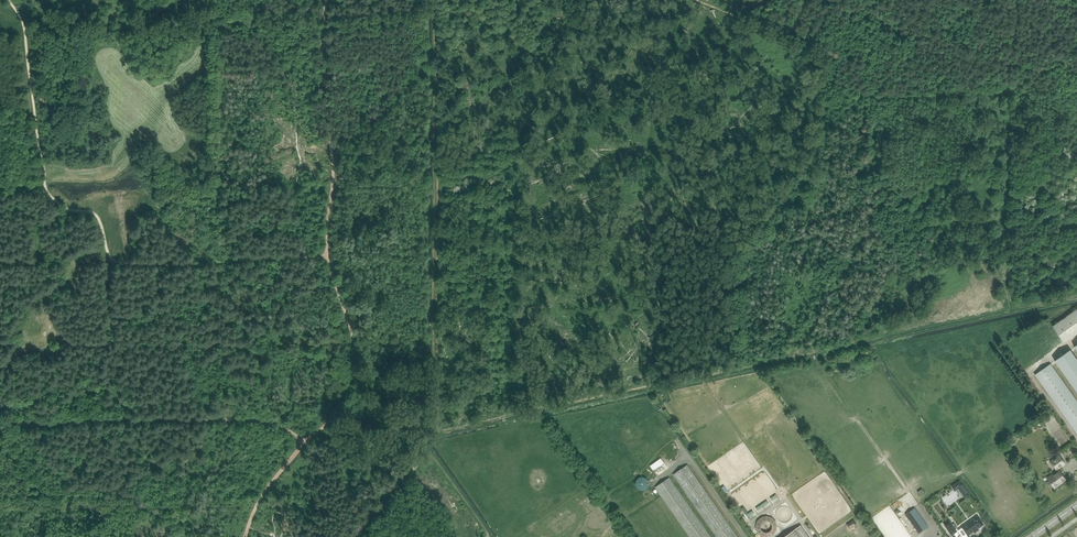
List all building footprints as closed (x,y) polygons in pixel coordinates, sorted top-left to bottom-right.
[(1076,334),(1076,309),(1052,326),(1064,343),(1076,334)] [(1069,350),(1054,361),(1076,392),(1076,361),(1069,350)] [(1035,375),(1076,434),(1076,402),(1050,364),(1035,375)] [(1005,444),(1008,449),(1015,444),(1012,439),(1005,444)] [(1057,471),(1058,470),(1057,469),(1065,463),(1059,455),(1050,462),(1057,471)] [(652,466),(655,471),(666,463),(663,458),(652,466)] [(686,465),(673,474),(717,536),(737,536),(686,465)] [(1058,470),(1057,471),(1052,475),(1054,477),(1049,481),(1054,488),(1058,485),(1058,484),(1065,479),(1058,470)] [(636,481),(635,484),(636,486),(637,488),(639,489),(641,490),(643,490),(645,489),(647,488),(648,486),(649,484),(648,481),(647,479),(645,478),(643,477),(641,477),(639,478),(637,479),(636,481)] [(655,487),(690,536),(710,536),(668,478),(655,487)] [(959,481),(954,485),(956,486),(958,489),(965,499),(970,495),(959,481)] [(906,514),(917,530),(925,524),(914,508),(906,514)] [(978,516),(962,527),(967,535),(973,531),(974,531),(977,529),(977,528),(983,524),(978,516)] [(944,524),(952,535),(957,531),(949,521),(944,524)] [(801,525),(784,536),(809,536),(801,525)]
